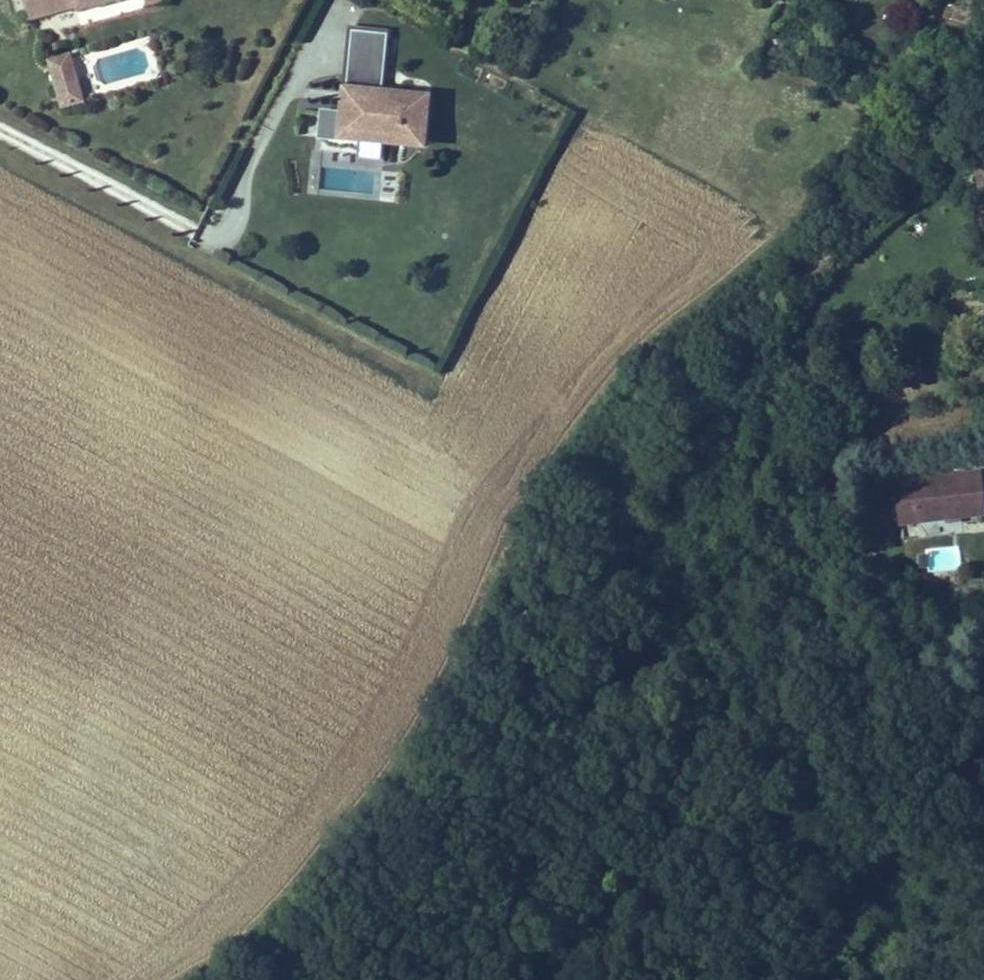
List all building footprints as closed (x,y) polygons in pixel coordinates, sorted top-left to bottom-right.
[(12,6),(16,20),(62,7),(63,12),(104,0),(33,0),(12,6)] [(350,27),(345,88),(342,113),(324,111),(321,138),(340,140),(428,148),(432,95),(383,91),(388,30),(350,27)] [(60,70),(56,56),(36,62),(41,75),(60,70)] [(69,100),(60,70),(41,75),(50,106),(69,100)] [(982,494),(895,505),(900,548),(983,538),(983,511),(982,494)]
